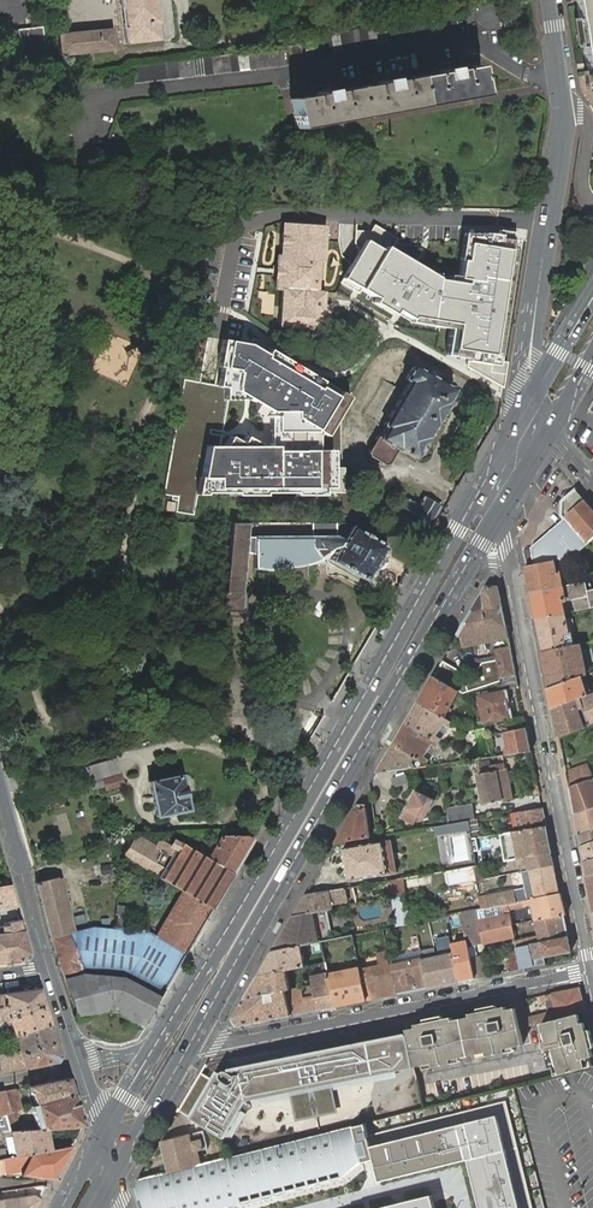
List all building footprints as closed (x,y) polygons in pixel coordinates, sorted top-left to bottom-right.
[(126,46),(162,42),(158,0),(121,0),(126,46)] [(584,58),(585,66),(588,67),(590,82),(592,83),(592,0),(576,0),(584,58)] [(500,29),(496,4),(465,10),(469,34),(500,29)] [(21,62),(46,59),(42,28),(18,31),(21,62)] [(61,58),(115,51),(113,30),(59,35),(61,58)] [(300,46),(287,48),(290,60),(302,58),(300,46)] [(193,59),(131,67),(132,85),(285,67),(283,49),(193,59)] [(318,95),(290,100),(296,130),(481,96),(476,67),(452,71),(451,68),(439,70),(440,74),(392,82),(391,79),(379,81),(379,84),(331,93),(331,90),(318,92),(318,95)] [(178,205),(191,205),(191,192),(179,192),(178,205)] [(324,225),(286,223),(285,254),(279,254),(277,287),(283,288),(282,325),(323,327),(324,293),(316,293),(317,255),(322,256),(324,225)] [(515,238),(464,230),(457,279),(435,275),(363,236),(354,253),(349,263),(338,284),(411,321),(449,327),(444,357),(495,365),(515,238)] [(216,385),(184,380),(164,494),(179,497),(177,513),(192,516),(198,493),(343,493),(343,467),(333,466),(334,450),(317,450),(318,435),(320,432),(327,436),(342,409),(346,403),(251,342),(226,337),(216,385)] [(379,440),(396,451),(398,449),(414,459),(416,455),(418,456),(422,455),(428,447),(427,442),(425,441),(427,435),(434,423),(435,424),(447,402),(446,401),(452,389),(411,366),(404,379),(407,382),(382,426),(385,428),(379,438),(379,440)] [(389,464),(396,451),(379,440),(379,438),(376,437),(368,452),(368,457),(384,466),(389,464)] [(592,539),(592,510),(576,491),(567,498),(566,497),(561,501),(560,516),(564,520),(531,548),(534,565),(554,561),(557,560),(572,557),(585,545),(592,539)] [(423,523),(431,522),(440,507),(423,497),(418,506),(408,500),(398,517),(407,523),(423,523)] [(230,522),(222,611),(242,612),(244,611),(245,594),(243,592),(246,553),(253,555),(254,569),(256,570),(260,570),(265,570),(270,570),(276,570),(282,569),(286,569),(291,567),(296,567),(302,565),(309,564),(314,561),(320,559),(324,557),(328,554),(331,550),(335,547),(339,544),(341,545),(332,559),(368,581),(387,546),(352,526),(345,538),(338,534),(343,523),(254,523),(254,536),(247,535),(247,523),(230,522)] [(428,534),(435,523),(431,522),(423,523),(419,529),(428,534)] [(556,573),(554,561),(534,565),(525,566),(530,592),(562,587),(559,572),(556,573)] [(562,587),(530,592),(535,618),(565,613),(562,602),(574,599),(577,611),(592,608),(592,590),(587,591),(585,582),(585,583),(562,587)] [(485,587),(481,594),(484,609),(502,605),(498,586),(485,587)] [(484,609),(481,594),(457,635),(459,636),(461,636),(463,646),(493,641),(495,650),(483,653),(473,667),(471,670),(458,676),(459,673),(461,671),(442,660),(433,676),(459,691),(463,694),(468,692),(501,681),(516,676),(514,663),(510,663),(509,659),(513,659),(513,656),(511,647),(508,636),(507,627),(502,605),(484,609)] [(565,613),(535,618),(542,652),(574,646),(571,632),(568,633),(565,613)] [(579,645),(574,646),(542,652),(549,688),(580,677),(585,675),(579,645)] [(471,670),(473,667),(459,673),(458,676),(471,670)] [(449,707),(459,691),(433,676),(418,702),(444,718),(450,721),(452,716),(450,715),(446,713),(449,707)] [(518,687),(516,676),(501,681),(502,688),(509,689),(518,687)] [(580,677),(549,688),(553,708),(587,696),(580,677)] [(509,720),(512,719),(510,711),(510,709),(510,708),(509,708),(508,707),(505,708),(505,704),(507,703),(508,703),(508,702),(509,701),(508,699),(507,692),(479,697),(484,724),(509,720)] [(587,696),(553,708),(559,737),(592,725),(592,694),(587,696)] [(452,722),(450,721),(444,718),(418,702),(406,723),(439,743),(442,739),(449,726),(452,722)] [(527,728),(524,716),(512,719),(509,720),(511,731),(527,728)] [(437,747),(439,743),(406,723),(393,744),(415,757),(427,764),(430,760),(437,747)] [(531,751),(527,728),(511,731),(506,732),(509,748),(505,748),(507,755),(531,751)] [(415,757),(393,744),(376,773),(409,769),(413,768),(414,765),(412,764),(415,757)] [(118,776),(114,761),(83,770),(88,784),(101,781),(118,776)] [(480,774),(486,804),(502,801),(513,799),(507,769),(505,769),(504,763),(503,763),(490,766),(489,761),(478,764),(479,768),(480,774)] [(587,764),(566,771),(569,787),(592,779),(587,764)] [(394,788),(408,783),(406,774),(392,779),(394,788)] [(481,805),(486,804),(480,774),(475,775),(481,805)] [(182,775),(149,783),(156,817),(189,810),(190,808),(194,807),(196,804),(196,801),(197,800),(193,780),(191,779),(190,777),(187,776),(183,777),(182,775)] [(121,785),(118,776),(101,781),(104,790),(121,785)] [(592,779),(569,787),(574,814),(592,807),(592,779)] [(417,814),(419,816),(425,818),(435,800),(416,791),(407,809),(402,819),(412,824),(414,820),(416,817),(417,814)] [(46,796),(50,809),(63,805),(59,793),(46,796)] [(358,805),(336,843),(370,837),(366,807),(366,805),(363,805),(361,805),(358,805)] [(469,821),(474,820),(472,805),(446,810),(447,815),(448,824),(454,823),(469,821)] [(574,814),(579,835),(592,830),(592,807),(574,814)] [(546,827),(542,809),(512,814),(515,832),(546,827)] [(422,829),(434,827),(433,817),(425,818),(419,816),(418,818),(423,820),(421,821),(422,829)] [(479,838),(476,820),(474,820),(469,821),(472,839),(479,838)] [(469,821),(454,823),(455,831),(470,829),(469,821)] [(448,824),(442,826),(443,833),(455,831),(454,823),(448,824)] [(551,853),(546,827),(515,832),(514,832),(505,833),(507,843),(510,842),(513,860),(519,858),(524,858),(526,857),(551,853)] [(579,835),(581,846),(592,842),(592,830),(579,835)] [(232,871),(252,837),(246,834),(222,835),(209,857),(232,871)] [(211,907),(232,871),(209,857),(172,836),(135,837),(124,856),(184,891),(211,907)] [(481,848),(479,838),(472,839),(473,849),(481,848)] [(346,868),(348,881),(388,874),(397,873),(394,859),(393,854),(391,841),(383,842),(343,849),(345,862),(346,868)] [(581,846),(584,862),(592,859),(592,842),(581,846)] [(554,865),(551,853),(526,857),(529,867),(529,870),(554,865)] [(519,858),(513,860),(501,862),(502,866),(508,864),(509,870),(527,868),(524,858),(519,858)] [(584,862),(587,877),(592,876),(592,859),(584,862)] [(560,894),(554,865),(529,870),(520,872),(523,887),(532,885),(536,899),(560,894)] [(36,884),(50,938),(70,933),(56,880),(40,883),(36,884)] [(0,887),(0,910),(16,907),(10,885),(0,887)] [(326,910),(333,909),(332,903),(332,901),(336,900),(340,900),(346,899),(344,888),(305,895),(292,917),(314,913),(326,910)] [(508,904),(516,902),(513,890),(487,895),(489,908),(503,905),(508,904)] [(185,951),(211,907),(184,891),(158,935),(185,951)] [(561,893),(560,894),(536,899),(525,901),(516,902),(508,904),(509,908),(509,909),(526,906),(532,905),(535,920),(536,920),(564,914),(566,914),(561,893)] [(388,898),(394,924),(407,921),(401,895),(388,898)] [(487,895),(480,896),(483,909),(484,909),(489,908),(487,895)] [(115,927),(124,927),(127,906),(116,904),(115,916),(117,915),(115,927)] [(504,909),(504,908),(484,912),(486,919),(505,915),(504,912),(505,912),(504,909)] [(484,912),(484,909),(483,909),(481,910),(477,911),(483,944),(514,936),(512,924),(510,914),(509,912),(505,912),(504,912),(505,915),(486,919),(484,912)] [(469,956),(473,979),(485,977),(481,955),(471,958),(469,947),(483,944),(477,911),(461,914),(466,942),(468,953),(469,956)] [(301,946),(320,942),(315,918),(314,913),(292,917),(272,952),(301,946)] [(568,936),(564,914),(536,920),(540,937),(523,940),(524,946),(529,945),(541,942),(568,936)] [(26,961),(29,956),(19,920),(7,922),(8,928),(2,928),(3,933),(0,934),(0,965),(26,961)] [(422,959),(428,988),(458,982),(452,953),(450,945),(448,936),(435,939),(438,956),(422,959)] [(532,960),(571,952),(568,936),(541,942),(529,945),(532,960)] [(452,953),(458,982),(473,979),(469,956),(468,953),(466,942),(450,945),(452,953)] [(306,966),(305,966),(301,946),(272,952),(257,976),(286,971),(306,966)] [(509,955),(512,971),(521,969),(516,947),(510,948),(511,955),(509,955)] [(391,966),(397,994),(428,988),(422,959),(421,951),(416,952),(417,954),(418,960),(391,966)] [(363,988),(366,1000),(397,994),(391,966),(390,961),(388,952),(377,954),(379,967),(360,971),(363,988)] [(390,961),(391,966),(418,960),(417,954),(390,961)] [(315,997),(318,1010),(335,1006),(328,975),(326,962),(321,963),(323,973),(311,976),(313,985),(315,997)] [(328,975),(335,1006),(349,1004),(359,1002),(366,1000),(363,988),(360,971),(359,969),(328,975)] [(257,976),(244,998),(285,991),(290,990),(286,971),(257,976)] [(285,991),(291,1015),(318,1010),(315,997),(304,999),(302,987),(290,990),(285,991)] [(586,1012),(579,988),(545,995),(550,1015),(547,1016),(547,1014),(539,1015),(526,1018),(522,1000),(514,1001),(516,1008),(520,1028),(528,1026),(586,1012)] [(40,989),(5,994),(13,1017),(46,1007),(40,989)] [(239,1009),(232,1019),(237,1026),(291,1015),(285,991),(244,998),(239,1009)] [(0,995),(0,1021),(13,1017),(5,994),(0,995)] [(462,1019),(469,1056),(478,1054),(479,1058),(515,1051),(514,1047),(519,1046),(524,1045),(520,1028),(516,1008),(512,1009),(507,1009),(506,1006),(497,1008),(497,1005),(478,1008),(479,1012),(470,1013),(470,1017),(462,1019)] [(6,1022),(8,1028),(13,1027),(14,1030),(52,1024),(46,1007),(13,1017),(0,1021),(0,1023),(6,1022)] [(556,1076),(565,1074),(592,1067),(590,1058),(592,1057),(592,1056),(591,1049),(592,1048),(592,1042),(590,1030),(587,1031),(585,1023),(581,1024),(579,1014),(538,1024),(549,1064),(549,1068),(553,1067),(556,1076)] [(416,1028),(407,1030),(408,1035),(415,1067),(424,1065),(425,1069),(461,1062),(460,1058),(469,1056),(462,1019),(453,1020),(452,1017),(443,1019),(443,1016),(424,1019),(425,1022),(416,1024),(416,1028)] [(14,1030),(16,1038),(19,1046),(0,1049),(0,1073),(58,1061),(62,1054),(52,1024),(14,1030)] [(202,1100),(191,1119),(224,1139),(226,1136),(235,1121),(247,1101),(336,1083),(397,1071),(403,1070),(415,1067),(408,1035),(396,1037),(390,1038),(240,1069),(241,1075),(235,1076),(229,1072),(228,1072),(227,1072),(227,1071),(226,1072),(225,1072),(225,1071),(224,1072),(223,1072),(222,1073),(221,1074),(221,1075),(221,1076),(221,1077),(221,1078),(221,1079),(221,1080),(222,1080),(223,1081),(221,1085),(215,1082),(204,1101),(202,1100)] [(34,1105),(73,1094),(69,1077),(29,1086),(31,1092),(36,1090),(39,1100),(33,1102),(34,1105)] [(5,1091),(9,1113),(10,1112),(20,1109),(15,1089),(5,1091)] [(510,1089),(492,1092),(495,1107),(512,1104),(510,1089)] [(5,1113),(9,1113),(5,1091),(0,1092),(0,1115),(5,1113)] [(48,1128),(83,1125),(73,1094),(34,1105),(29,1106),(30,1110),(36,1109),(41,1124),(35,1126),(36,1128),(48,1128)] [(36,1109),(30,1110),(35,1126),(41,1124),(36,1109)] [(0,1115),(0,1130),(8,1130),(5,1113),(0,1115)] [(372,1146),(381,1180),(470,1157),(483,1207),(525,1207),(501,1113),(372,1146)] [(238,1122),(235,1121),(226,1136),(229,1138),(238,1122)] [(138,1180),(134,1186),(142,1207),(230,1207),(343,1180),(361,1163),(364,1164),(355,1126),(352,1126),(232,1156),(201,1164),(169,1172),(138,1180)] [(48,1128),(36,1128),(8,1130),(0,1131),(0,1140),(5,1139),(9,1158),(51,1150),(48,1128)] [(169,1172),(201,1164),(198,1151),(204,1150),(208,1149),(203,1130),(190,1134),(162,1141),(169,1172)] [(71,1146),(51,1150),(9,1158),(0,1160),(0,1176),(6,1176),(10,1175),(10,1170),(23,1168),(24,1169),(22,1175),(30,1176),(52,1179),(71,1146)] [(41,1198),(34,1195),(0,1200),(0,1207),(35,1207),(41,1198)] [(380,1207),(436,1207),(435,1203),(433,1195),(380,1207)]
